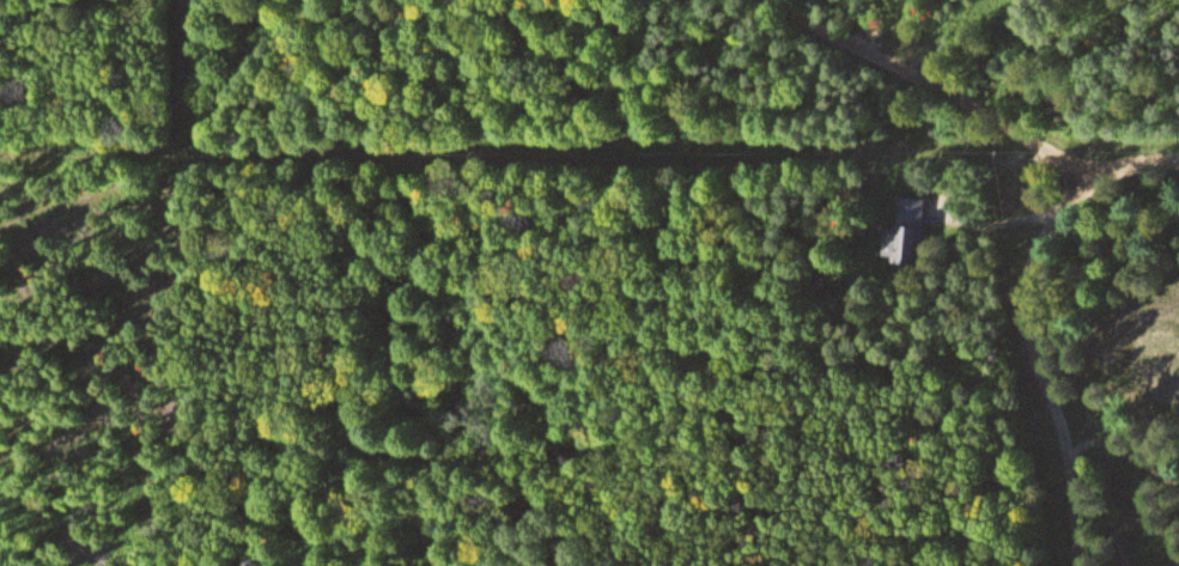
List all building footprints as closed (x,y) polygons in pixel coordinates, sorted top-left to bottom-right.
[(936,261),(938,196),(909,195),(907,260),(936,261)]
